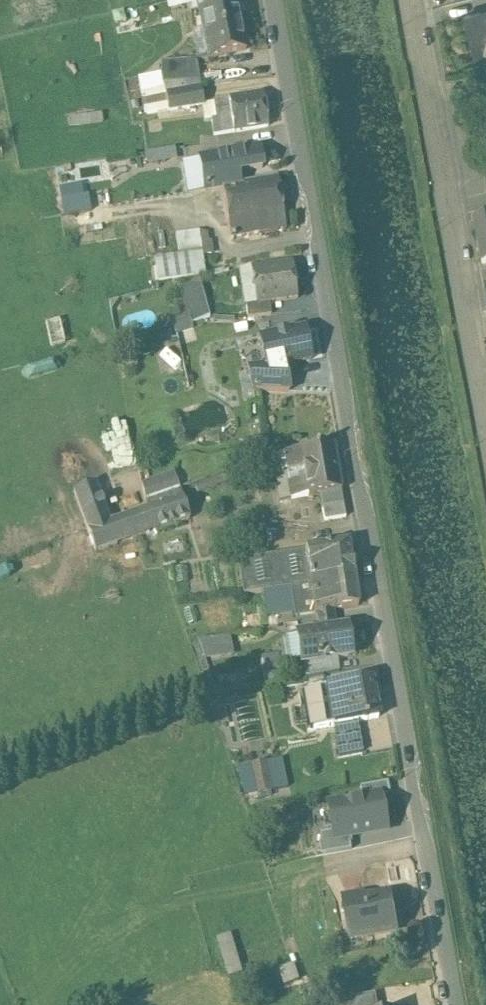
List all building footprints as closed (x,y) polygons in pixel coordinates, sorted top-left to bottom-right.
[(194,13),(200,12),(224,7),(222,0),(191,0),(194,13)] [(224,7),(200,12),(210,60),(245,53),(235,5),(224,7)] [(462,12),(473,50),(485,46),(485,5),(462,12)] [(198,61),(160,64),(163,85),(200,83),(198,61)] [(200,83),(163,85),(164,90),(141,94),(144,116),(202,108),(204,108),(204,106),(200,83)] [(267,94),(230,100),(234,133),(272,128),(267,94)] [(230,100),(204,106),(204,108),(202,108),(204,123),(212,121),(214,136),(234,133),(230,100)] [(103,115),(68,119),(69,128),(104,124),(103,115)] [(146,152),(147,163),(176,162),(176,151),(146,152)] [(258,151),(200,161),(205,193),(222,190),(222,189),(239,187),(237,175),(262,171),(258,151)] [(239,187),(222,189),(222,190),(231,241),(261,237),(259,224),(284,220),(277,180),(239,187)] [(64,214),(91,211),(89,195),(62,198),(64,214)] [(199,234),(174,237),(177,256),(202,253),(199,234)] [(177,256),(153,260),(156,284),(205,277),(202,253),(177,256)] [(293,265),(249,272),(254,306),(254,308),(270,305),(298,301),(293,265)] [(200,283),(180,289),(191,324),(211,318),(200,283)] [(270,305),(254,308),(254,306),(246,307),(247,319),(271,316),(270,305)] [(60,320),(47,323),(52,347),(65,344),(60,320)] [(304,331),(259,341),(266,370),(266,372),(283,368),(311,362),(304,331)] [(283,368),(266,372),(266,370),(248,374),(252,392),(289,394),(283,368)] [(334,448),(284,455),(287,474),(276,475),(280,502),(320,496),(341,493),(334,448)] [(179,489),(145,501),(148,508),(155,531),(190,519),(179,489)] [(341,493),(320,496),(324,523),(345,520),(341,493)] [(148,508),(125,516),(132,539),(155,531),(148,508)] [(125,516),(87,530),(95,552),(132,539),(125,516)] [(348,544),(305,550),(308,567),(310,577),(309,577),(310,583),(329,580),(328,579),(353,576),(354,575),(351,558),(350,558),(348,544)] [(305,550),(280,554),(285,587),(290,586),(310,583),(309,577),(310,577),(308,567),(305,550)] [(280,554),(238,561),(244,595),(290,588),(290,586),(285,587),(280,554)] [(329,580),(310,583),(315,614),(316,614),(332,612),(358,607),(353,576),(328,579),(329,580)] [(310,583),(290,586),(290,588),(295,617),(315,614),(310,583)] [(332,612),(316,614),(319,634),(335,632),(332,612)] [(319,634),(298,637),(298,639),(302,663),(302,665),(350,657),(347,642),(353,641),(351,630),(346,631),(345,630),(335,632),(319,634)] [(227,637),(211,640),(210,639),(198,641),(203,656),(230,651),(227,637)] [(298,639),(283,641),(287,666),(302,663),(298,639)] [(339,675),(312,680),(314,690),(327,688),(341,685),(339,675)] [(371,680),(346,685),(346,684),(341,685),(327,688),(333,727),(378,719),(371,680)] [(265,762),(252,765),(258,794),(271,791),(265,762)] [(387,788),(333,800),(338,822),(355,818),(361,849),(398,841),(387,788)] [(307,797),(296,800),(302,819),(313,816),(307,797)] [(392,897),(366,901),(366,897),(343,901),(349,942),(398,932),(392,897)] [(232,933),(217,938),(229,977),(244,972),(232,933)] [(296,964),(279,969),(284,986),(301,981),(296,964)] [(353,1000),(354,1004),(378,1004),(376,996),(353,1000)]
